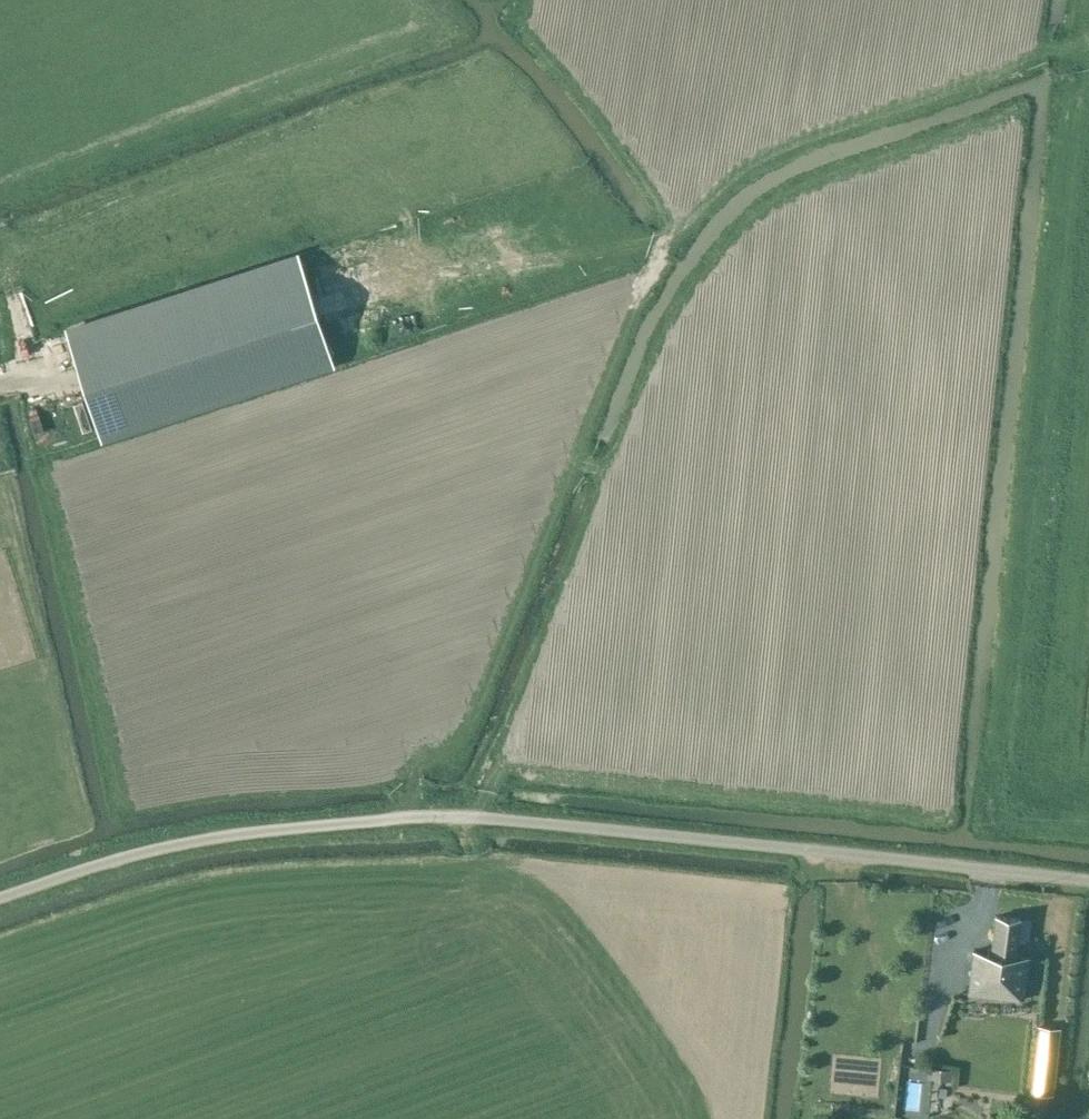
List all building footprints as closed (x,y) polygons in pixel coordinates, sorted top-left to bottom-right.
[(298,248),(66,326),(104,440),(337,363),(298,248)] [(1019,939),(1028,939),(1031,920),(995,915),(990,956),(973,954),(968,993),(1025,1000),(1030,960),(1026,959),(1026,956),(1018,955),(1019,939)] [(1053,1095),(1054,1084),(1060,1027),(1038,1025),(1032,1085),(1031,1092),(1053,1095)]
